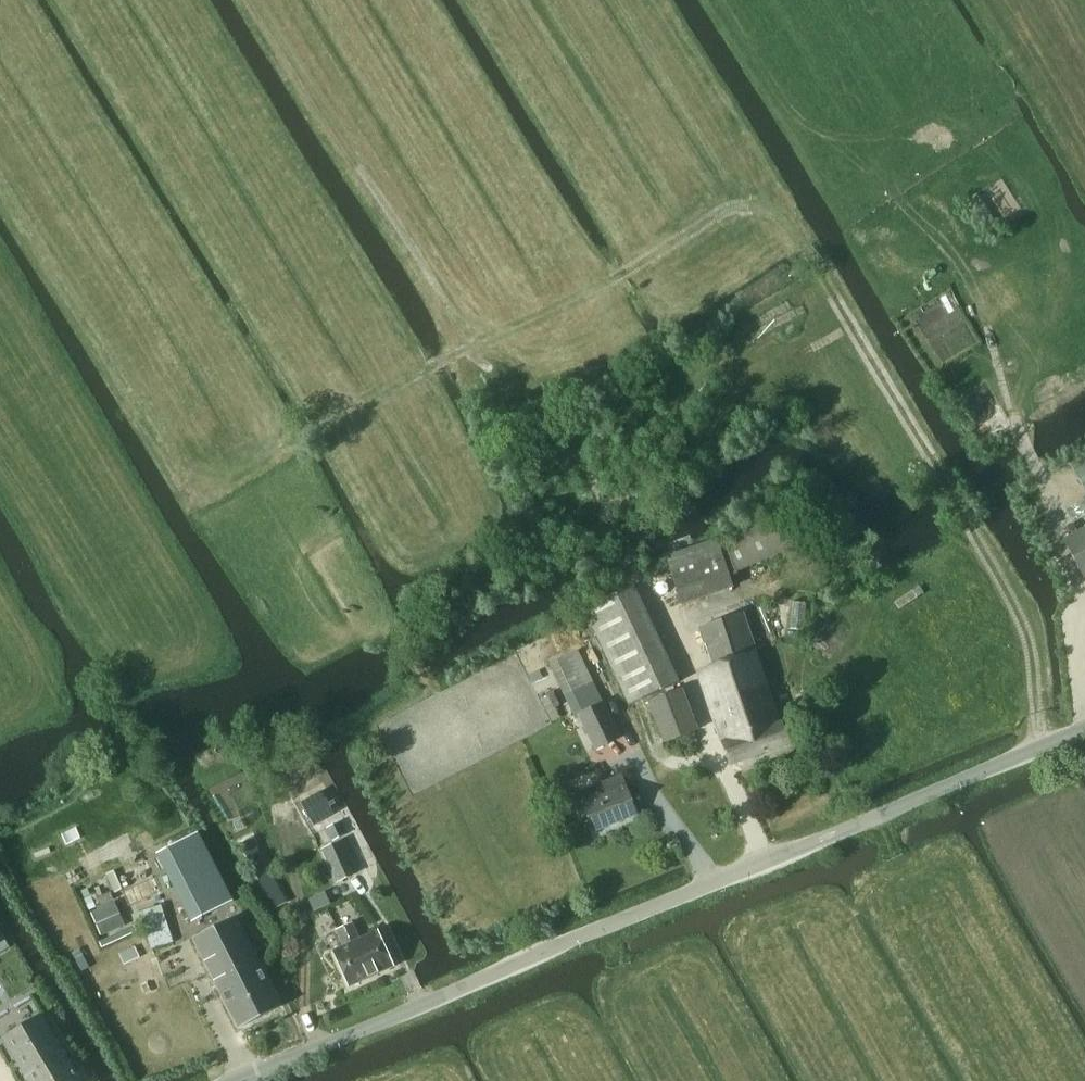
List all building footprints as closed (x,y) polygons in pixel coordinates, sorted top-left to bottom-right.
[(1070,464),(1084,492),(1084,455),(1070,464)] [(1084,578),(1084,500),(1066,511),(1076,529),(1061,537),(1084,578)] [(683,604),(733,587),(717,540),(667,557),(683,604)] [(630,706),(678,683),(633,586),(584,610),(630,706)] [(730,765),(788,745),(743,613),(698,625),(712,667),(699,672),(730,765)] [(578,650),(551,664),(577,715),(578,715),(604,703),(594,681),(578,650)] [(664,742),(698,729),(682,689),(648,702),(664,742)] [(595,751),(620,739),(604,703),(578,715),(595,751)] [(306,810),(325,799),(312,775),(293,785),(306,810)] [(620,776),(605,782),(570,795),(578,817),(588,813),(595,831),(636,815),(620,776)] [(233,898),(199,831),(163,850),(197,916),(233,898)] [(324,851),(338,882),(358,874),(344,843),(324,851)] [(114,870),(106,874),(114,892),(123,889),(114,870)] [(157,894),(150,879),(123,891),(129,906),(157,894)] [(112,906),(92,915),(101,935),(121,925),(112,906)] [(159,907),(132,915),(136,928),(143,926),(151,951),(170,945),(159,907)] [(281,1006),(236,917),(194,938),(240,1027),(281,1006)] [(349,986),(393,966),(377,931),(358,940),(351,926),(339,931),(345,946),(333,951),(349,986)] [(75,1073),(40,1014),(2,1037),(28,1080),(80,1080),(75,1073)] [(75,1073),(80,1080),(86,1080),(89,1079),(82,1068),(75,1073)]
